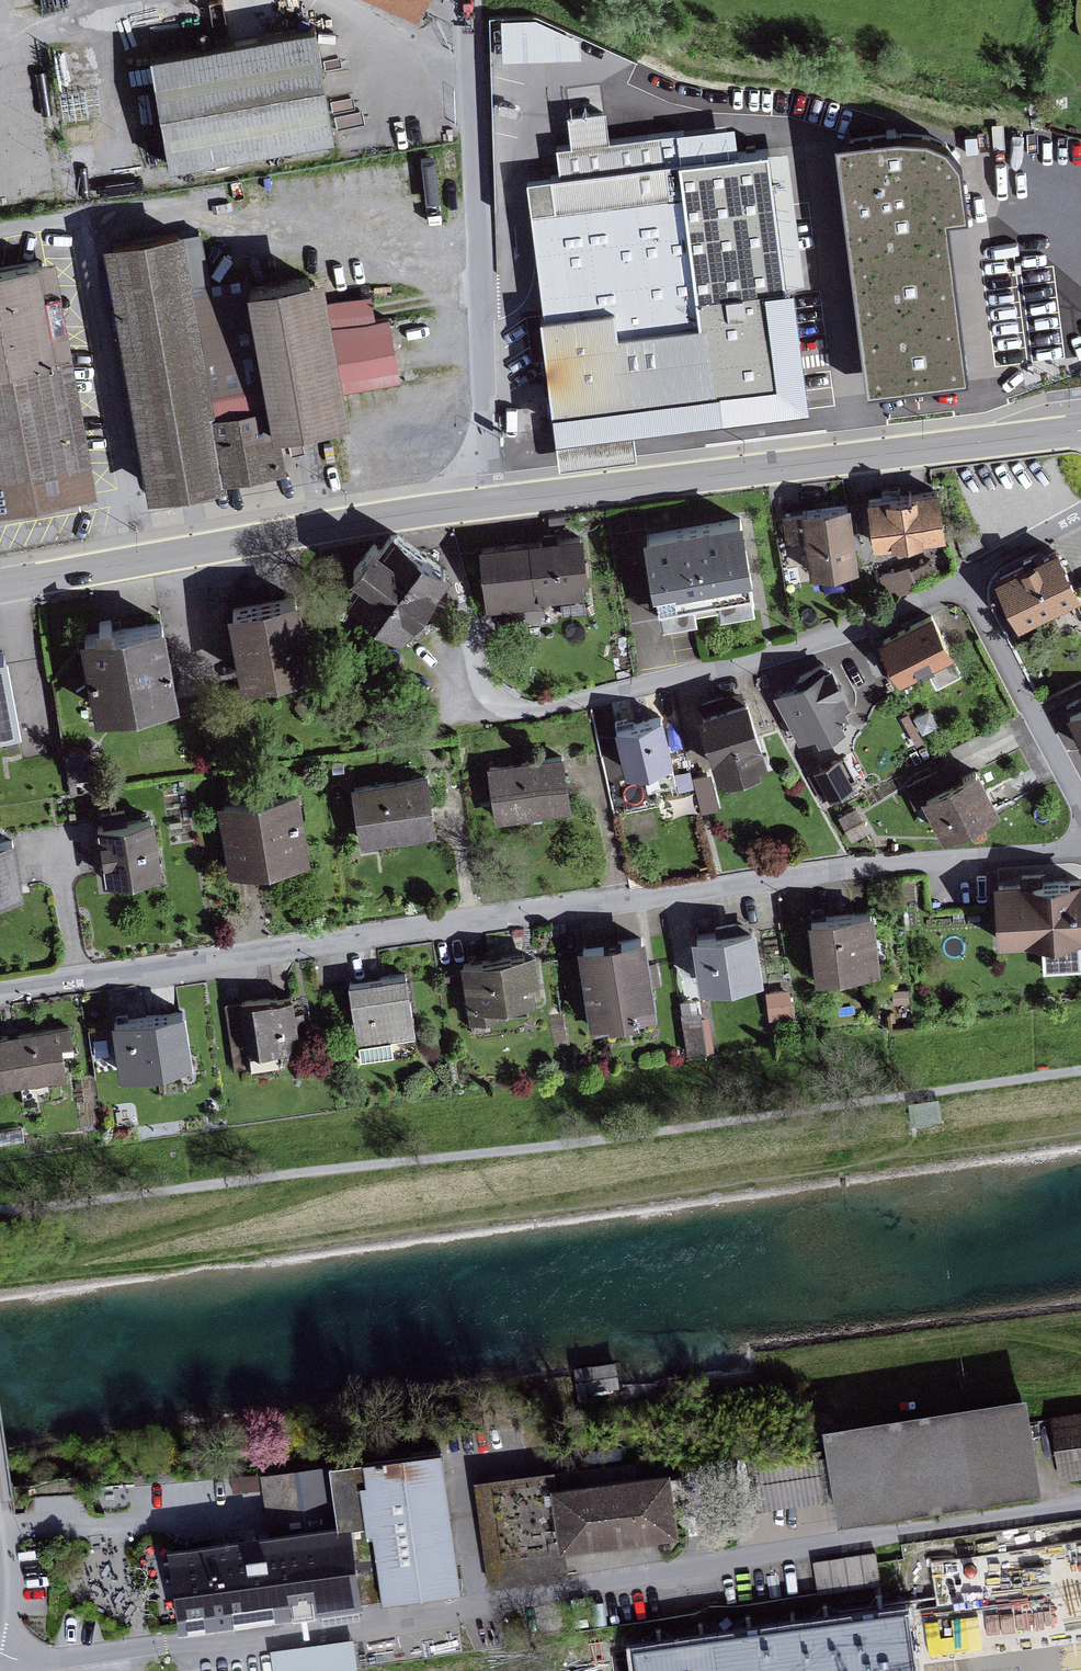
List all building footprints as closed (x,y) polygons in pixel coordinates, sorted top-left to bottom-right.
[(416,18),(424,0),(375,0),(416,18)] [(500,15),(501,56),(580,55),(580,37),(535,14),(500,15)] [(314,22),(151,50),(169,160),(332,132),(314,22)] [(9,68),(14,154),(50,152),(46,66),(9,68)] [(572,83),(574,109),(608,106),(606,80),(572,83)] [(633,422),(725,409),(689,130),(611,139),(605,107),(568,113),(572,143),(557,145),(561,174),(528,176),(561,462),(638,454),(633,422)] [(183,223),(100,238),(147,493),(227,479),(225,470),(278,460),(271,423),(246,281),(195,289),(183,223)] [(880,236),(804,244),(821,388),(927,375),(918,302),(888,305),(880,236)] [(821,388),(804,244),(773,248),(791,392),(821,388)] [(0,262),(0,507),(95,491),(72,355),(58,357),(40,255),(0,262)] [(322,268),(246,281),(271,423),(350,409),(347,390),(402,380),(391,314),(331,324),(322,268)] [(939,486),(869,495),(875,542),(945,532),(939,486)] [(851,502),(803,508),(806,538),(810,572),(859,566),(851,502)] [(806,538),(803,508),(786,510),(789,540),(806,538)] [(742,512),(644,529),(657,600),(754,583),(742,512)] [(365,578),(351,598),(407,637),(455,570),(394,528),(384,542),(374,535),(351,568),(365,578)] [(583,530),(478,542),(486,608),(541,602),(540,595),(584,590),(583,580),(588,580),(583,530)] [(997,573),(1020,620),(1074,594),(1080,590),(1080,588),(1080,585),(1071,567),(1059,543),(997,573)] [(909,563),(879,575),(888,595),(940,573),(933,557),(910,567),(909,563)] [(299,591),(227,603),(240,680),(312,668),(299,591)] [(932,609),(877,638),(901,681),(926,667),(936,685),(961,672),(950,653),(955,651),(932,609)] [(96,628),(82,630),(97,712),(178,697),(164,616),(116,624),(114,612),(94,616),(96,628)] [(19,720),(6,646),(0,647),(0,723),(19,720)] [(833,662),(775,693),(800,738),(817,729),(821,737),(846,724),(842,717),(850,713),(846,706),(854,701),(833,662)] [(748,694),(697,709),(716,774),(766,760),(748,694)] [(1067,709),(1080,739),(1080,703),(1067,709)] [(929,708),(914,715),(922,732),(937,724),(929,708)] [(908,711),(900,715),(915,744),(923,740),(908,711)] [(663,712),(614,724),(625,770),(643,765),(671,759),(674,758),(663,712)] [(17,734),(5,736),(8,751),(20,748),(17,734)] [(82,747),(64,749),(68,779),(104,774),(98,760),(82,747)] [(564,752),(488,764),(496,820),(573,808),(564,752)] [(836,756),(809,771),(824,800),(852,785),(836,756)] [(676,781),(671,759),(643,765),(649,789),(676,781)] [(921,795),(964,774),(956,759),(903,785),(913,805),(924,799),(921,795)] [(964,774),(921,795),(924,799),(944,837),(1002,808),(979,766),(964,774)] [(689,770),(677,773),(681,790),(694,786),(689,770)] [(427,771),(352,783),(362,841),(437,829),(427,771)] [(712,771),(692,776),(701,811),(721,806),(712,771)] [(299,789),(218,802),(229,873),(311,860),(299,789)] [(856,805),(839,815),(852,839),(870,830),(856,805)] [(102,821),(94,823),(104,881),(163,871),(154,815),(128,819),(126,807),(100,811),(102,821)] [(0,839),(0,896),(24,892),(15,837),(0,839)] [(994,877),(998,940),(1080,934),(1080,872),(994,877)] [(873,906),(809,915),(817,976),(881,967),(873,906)] [(756,924),(692,933),(699,985),(763,977),(756,924)] [(645,932),(578,942),(590,1022),(593,1021),(595,1031),(620,1028),(619,1021),(639,1018),(638,1014),(657,1011),(645,932)] [(536,949),(462,959),(471,1019),(529,1011),(527,999),(543,997),(536,949)] [(406,972),(349,980),(360,1059),(393,1055),(391,1038),(415,1034),(406,972)] [(789,989),(766,991),(769,1019),(792,1017),(789,989)] [(306,992),(241,1001),(247,1052),(313,1044),(306,992)] [(247,1052),(241,1001),(224,1003),(234,1071),(250,1069),(247,1052)] [(123,1016),(112,1018),(120,1074),(194,1063),(185,1007),(123,1016)] [(701,1010),(680,1013),(686,1053),(714,1049),(709,1015),(702,1016),(701,1010)] [(0,1033),(0,1089),(67,1079),(62,1043),(74,1042),(71,1023),(10,1032),(0,1033)] [(916,1125),(942,1121),(938,1099),(913,1103),(916,1125)] [(24,1139),(21,1126),(0,1130),(0,1143),(24,1139)] [(617,1387),(614,1366),(575,1372),(580,1403),(586,1402),(584,1391),(617,1387)] [(827,1434),(841,1523),(1037,1492),(1023,1403),(827,1434)] [(1053,1420),(1061,1478),(1080,1476),(1080,1416),(1053,1420)] [(382,1598),(383,1602),(460,1592),(441,1453),(330,1468),(333,1493),(268,1502),(271,1522),(273,1538),(244,1542),(243,1542),(254,1620),(359,1605),(358,1602),(382,1598)] [(756,1506),(825,1495),(819,1453),(750,1464),(756,1506)] [(676,1537),(672,1507),(683,1506),(679,1478),(669,1479),(668,1476),(635,1480),(633,1464),(609,1468),(611,1483),(555,1490),(563,1552),(676,1537)] [(330,1468),(265,1477),(268,1502),(333,1493),(330,1468)] [(609,1468),(553,1475),(555,1490),(611,1483),(609,1468)] [(490,1587),(566,1577),(563,1552),(555,1490),(553,1475),(477,1485),(490,1587)] [(244,1542),(273,1538),(271,1522),(242,1526),(244,1542)] [(170,1552),(181,1630),(254,1620),(243,1542),(170,1552)] [(818,1594),(881,1585),(876,1552),(813,1562),(818,1594)] [(353,1665),(389,1661),(388,1651),(352,1654),(351,1638),(272,1647),(275,1670),(353,1662),(353,1665)]
